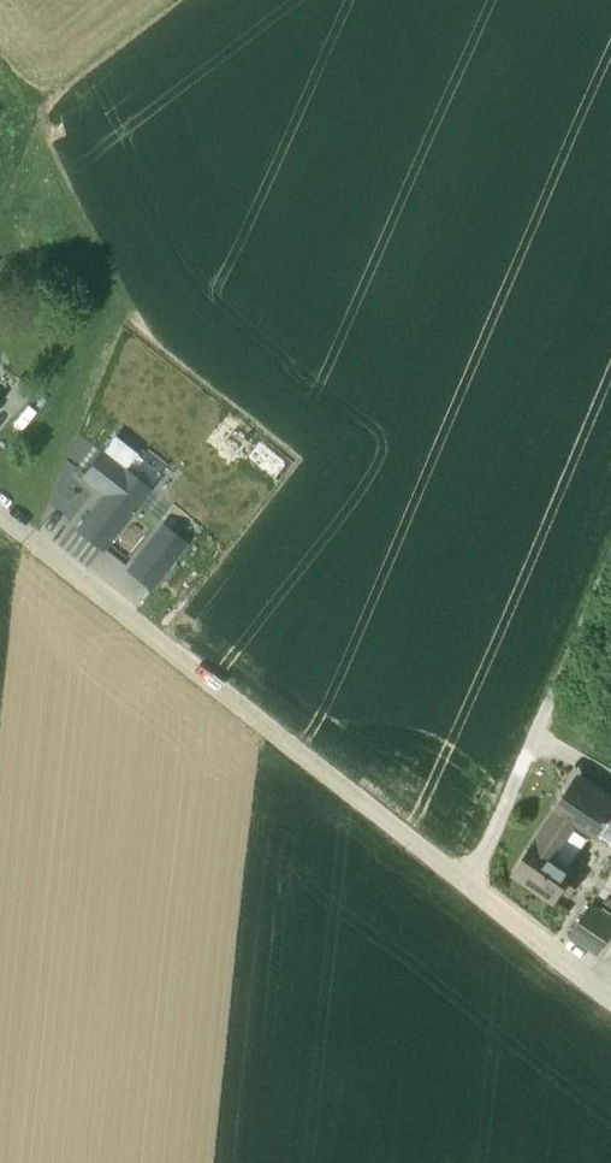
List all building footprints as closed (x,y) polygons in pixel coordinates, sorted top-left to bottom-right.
[(0,403),(0,404),(13,415),(33,390),(19,379),(0,403)] [(161,472),(116,436),(84,476),(106,494),(79,528),(102,547),(161,472)] [(178,553),(155,535),(129,569),(151,587),(178,553)] [(578,778),(558,807),(576,820),(596,833),(610,812),(610,800),(578,778)] [(558,807),(513,874),(553,901),(561,889),(567,893),(579,875),(568,867),(551,856),(571,828),(576,820),(558,807)] [(568,867),(587,839),(571,828),(551,856),(568,867)] [(589,906),(575,927),(599,944),(610,926),(610,921),(589,906)]
